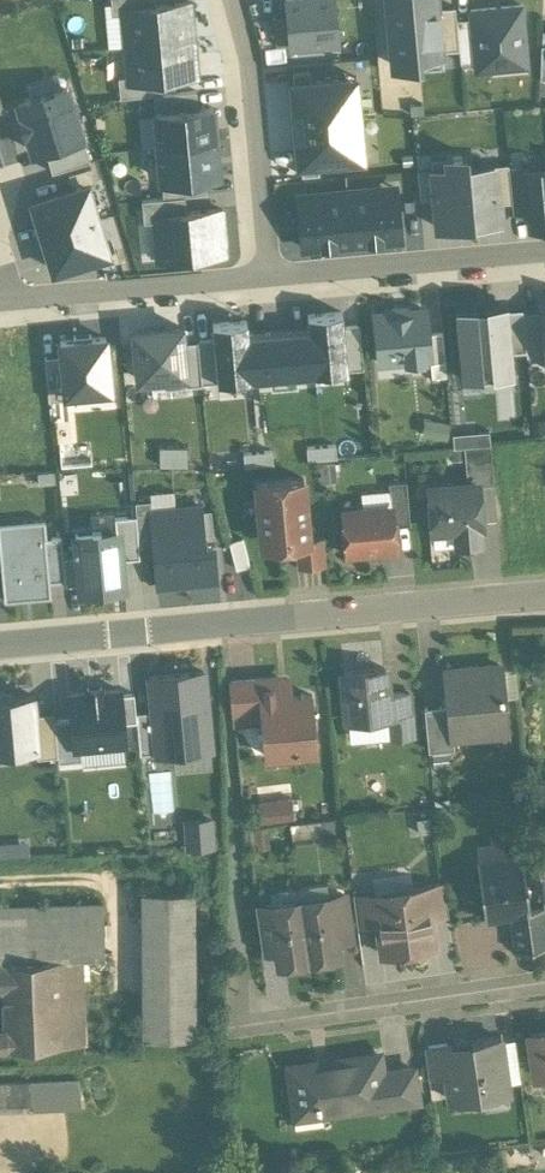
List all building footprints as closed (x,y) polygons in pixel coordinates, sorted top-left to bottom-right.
[(112,16),(123,15),(123,8),(155,5),(154,0),(111,0),(112,16)] [(291,45),(338,41),(335,0),(288,0),(291,45)] [(393,65),(419,63),(418,53),(440,51),(437,8),(436,0),(388,0),(393,65)] [(123,15),(126,46),(195,39),(191,2),(155,5),(123,8),(123,15)] [(455,7),(437,8),(440,51),(459,50),(456,19),(455,7)] [(474,58),(475,66),(523,61),(518,9),(470,13),(470,18),(474,58)] [(470,18),(456,19),(459,50),(460,59),(471,58),(468,59),(474,58),(470,18)] [(198,76),(195,39),(126,46),(129,76),(129,82),(162,79),(198,76)] [(291,71),(295,122),(359,117),(356,77),(343,78),(311,81),(310,69),(291,71)] [(121,98),(163,94),(162,79),(129,82),(129,76),(119,77),(121,98)] [(33,153),(45,150),(83,139),(67,85),(17,99),(33,153)] [(153,95),(155,114),(199,110),(197,91),(163,94),(153,95)] [(155,114),(158,146),(215,141),(212,108),(199,110),(155,114)] [(140,112),(140,146),(150,146),(150,112),(140,112)] [(295,122),(300,175),(320,174),(319,161),(362,157),(359,117),(295,122)] [(45,150),(52,173),(90,162),(83,139),(45,150)] [(158,146),(161,179),(203,175),(219,173),(215,141),(158,146)] [(474,222),(467,154),(446,156),(447,166),(431,167),(434,197),(437,226),(474,222)] [(493,164),(497,202),(512,201),(509,170),(509,163),(493,164)] [(469,166),(474,221),(498,219),(497,202),(493,164),(469,166)] [(69,173),(74,188),(88,184),(96,182),(92,167),(69,173)] [(419,198),(434,197),(431,167),(417,169),(419,198)] [(525,169),(528,209),(529,225),(544,224),(544,167),(525,169)] [(513,211),(528,209),(525,169),(509,170),(512,201),(513,211)] [(205,194),(203,175),(162,179),(164,198),(185,196),(205,194)] [(32,201),(43,236),(98,219),(88,184),(74,188),(32,201)] [(396,188),(346,191),(351,243),(400,240),(396,188)] [(302,247),(351,243),(346,191),(298,195),(302,247)] [(186,212),(185,196),(164,198),(142,199),(144,222),(156,221),(155,214),(186,212)] [(186,212),(155,214),(156,221),(159,261),(226,256),(223,209),(186,212)] [(109,253),(98,219),(43,236),(53,270),(100,255),(109,253)] [(109,253),(100,255),(104,267),(120,262),(116,251),(109,253)] [(507,301),(455,306),(461,378),(513,373),(511,351),(508,309),(507,301)] [(522,307),(508,309),(511,351),(526,350),(523,312),(522,307)] [(426,309),(375,313),(378,362),(429,358),(428,334),(426,309)] [(313,374),(348,371),(344,327),(342,311),(307,314),(309,329),(313,374)] [(542,311),(523,312),(526,350),(526,355),(544,354),(544,342),(542,311)] [(218,381),(252,378),(248,334),(247,320),(213,323),(214,339),(218,381)] [(361,325),(344,327),(348,371),(365,369),(361,325)] [(182,326),(134,331),(138,379),(165,376),(166,387),(187,385),(183,343),(182,326)] [(252,378),(313,374),(309,329),(248,334),(252,378)] [(443,333),(428,334),(429,358),(431,376),(446,375),(443,333)] [(74,341),(61,342),(62,357),(65,395),(110,391),(106,339),(92,340),(92,336),(73,338),(74,341)] [(201,383),(218,381),(214,339),(197,340),(198,342),(201,383)] [(201,383),(198,342),(183,343),(187,385),(201,384),(201,383)] [(65,395),(62,357),(45,359),(49,401),(66,399),(65,395)] [(489,444),(463,446),(467,483),(478,482),(478,485),(493,484),(489,444)] [(186,465),(186,445),(158,446),(159,465),(186,465)] [(303,478),(255,482),(261,539),(281,538),(281,543),(294,542),(294,541),(309,540),(309,538),(303,478)] [(406,481),(389,482),(391,506),(392,506),(394,525),(410,524),(406,481)] [(467,483),(428,487),(432,530),(456,528),(457,544),(480,542),(478,526),(481,525),(478,485),(478,482),(467,483)] [(138,544),(153,543),(150,510),(149,501),(135,503),(136,514),(138,544)] [(201,505),(175,508),(179,548),(184,549),(187,584),(217,581),(214,548),(204,549),(201,505)] [(391,506),(342,511),(345,539),(341,543),(342,550),(347,555),(354,554),(358,550),(396,547),(394,525),(392,506),(391,506)] [(156,586),(187,584),(184,549),(179,548),(175,508),(150,510),(153,543),(156,586)] [(118,533),(121,559),(139,558),(138,544),(136,514),(117,516),(118,533)] [(0,525),(0,547),(5,600),(51,596),(50,582),(47,538),(45,521),(0,525)] [(100,532),(76,534),(78,556),(80,584),(80,589),(100,587),(100,591),(123,589),(125,589),(123,571),(122,572),(121,559),(118,533),(101,534),(100,532)] [(250,565),(242,536),(228,540),(235,568),(250,565)] [(62,537),(47,538),(50,582),(65,581),(63,557),(62,537)] [(309,540),(294,541),(294,542),(297,567),(325,564),(323,537),(309,538),(309,540)] [(63,557),(65,581),(66,585),(80,584),(78,556),(63,557)] [(501,665),(445,670),(448,704),(451,724),(506,719),(501,665)] [(384,668),(343,671),(348,719),(387,716),(385,694),(387,694),(384,668)] [(150,676),(154,710),(157,752),(210,746),(203,671),(150,676)] [(312,693),(281,696),(279,676),(256,679),(259,707),(263,754),(317,749),(312,693)] [(256,679),(228,681),(231,710),(259,707),(256,679)] [(72,717),(75,746),(81,745),(124,741),(122,722),(120,693),(119,688),(103,690),(102,686),(86,687),(86,691),(70,693),(72,717)] [(0,690),(0,748),(37,744),(34,714),(33,694),(4,697),(3,690),(0,690)] [(134,692),(120,693),(122,722),(137,720),(136,712),(134,692)] [(387,694),(385,694),(387,716),(389,737),(413,735),(409,692),(387,694)] [(448,704),(424,706),(428,750),(453,748),(452,738),(451,724),(448,704)] [(140,753),(157,752),(154,710),(136,712),(137,720),(140,753)] [(37,744),(38,756),(58,754),(54,719),(54,712),(34,714),(37,744)] [(389,738),(387,716),(348,719),(350,741),(389,738)] [(72,717),(54,719),(58,754),(58,761),(82,759),(81,745),(75,746),(72,717)] [(506,720),(451,724),(452,738),(507,733),(506,720)] [(291,795),(262,799),(265,821),(293,818),(291,795)] [(213,816),(182,817),(183,848),(215,847),(213,816)] [(429,818),(411,816),(411,837),(429,838),(429,818)] [(521,850),(476,856),(484,918),(509,914),(509,908),(529,905),(521,850)] [(443,881),(427,883),(427,886),(426,886),(430,915),(447,912),(443,881)] [(426,886),(375,893),(380,935),(395,933),(397,950),(399,950),(403,955),(412,953),(415,948),(434,945),(430,915),(426,886)] [(192,888),(140,888),(139,1033),(191,1034),(192,888)] [(329,894),(300,898),(308,956),(337,951),(335,932),(333,932),(329,901),(330,901),(329,894)] [(300,898),(269,903),(270,910),(271,910),(276,941),(275,941),(277,960),(308,956),(300,898)] [(330,901),(329,901),(333,932),(335,932),(349,930),(344,899),(330,901)] [(0,904),(0,960),(57,958),(81,957),(103,956),(101,901),(0,904)] [(509,908),(509,914),(514,948),(544,944),(544,914),(544,904),(543,903),(529,905),(509,908)] [(270,910),(256,912),(260,943),(275,941),(276,941),(271,910),(270,910)] [(81,957),(57,958),(57,999),(81,998),(81,977),(81,957)] [(57,999),(57,958),(0,960),(1,988),(1,1000),(57,999)] [(57,999),(1,1000),(2,1025),(2,1044),(81,1041),(83,1041),(82,1022),(81,998),(57,999)] [(101,1021),(82,1022),(83,1041),(81,1041),(81,1048),(138,1045),(138,1017),(125,1017),(125,1012),(101,1013),(101,1021)] [(528,1032),(534,1075),(544,1073),(544,1029),(528,1032)] [(471,1042),(450,1045),(450,1040),(423,1044),(428,1076),(446,1073),(450,1098),(507,1090),(500,1035),(471,1039),(471,1042)] [(379,1053),(312,1062),(312,1060),(288,1063),(293,1105),(314,1103),(315,1111),(385,1102),(381,1071),(379,1053)] [(412,1066),(381,1071),(385,1102),(416,1097),(412,1066)] [(78,1078),(31,1080),(33,1106),(80,1104),(78,1078)] [(0,1082),(0,1108),(33,1106),(31,1080),(0,1082)]
